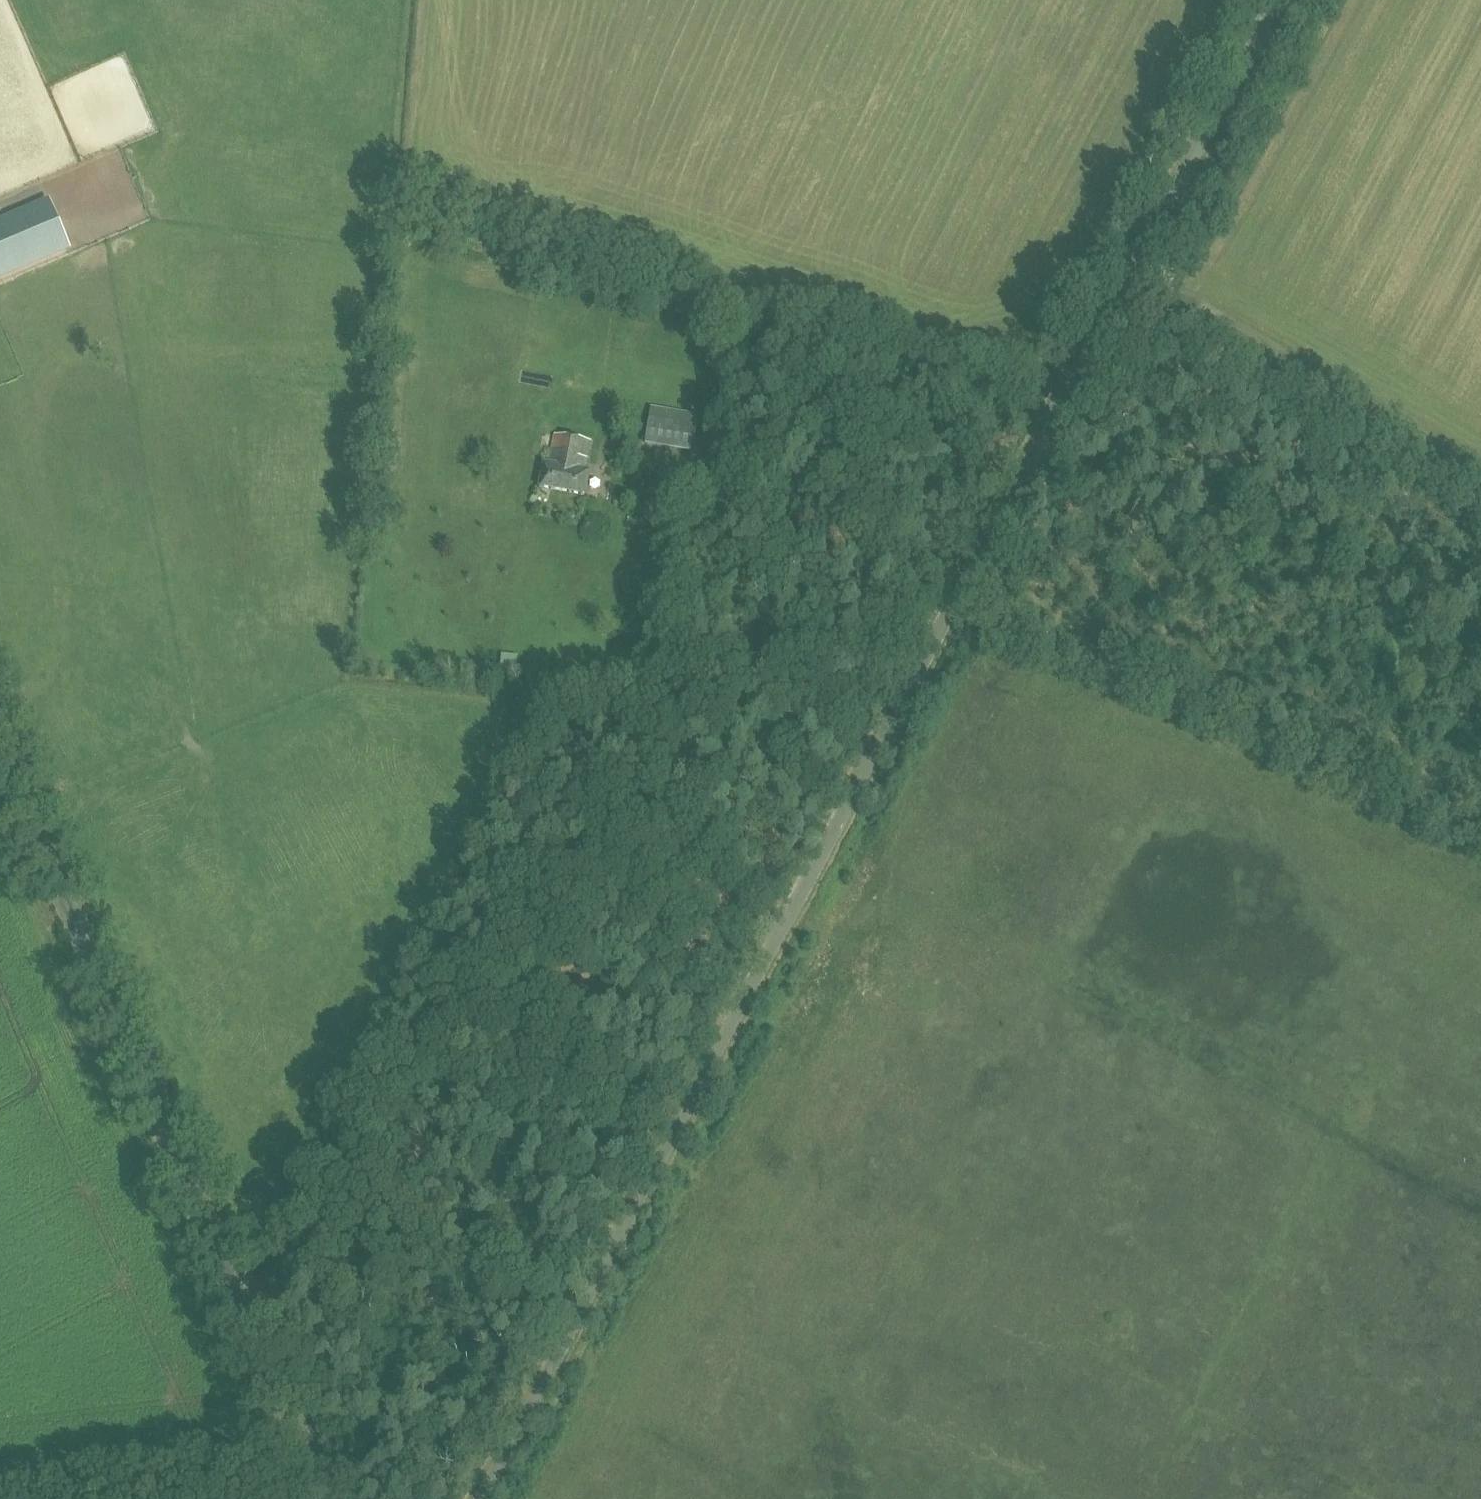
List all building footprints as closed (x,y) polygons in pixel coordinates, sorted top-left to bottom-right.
[(46,199),(0,219),(0,279),(67,250),(46,199)] [(649,417),(645,443),(694,451),(697,425),(699,415),(651,408),(649,417)] [(584,471),(590,441),(555,435),(549,463),(545,462),(540,486),(586,495),(590,472),(584,471)]
